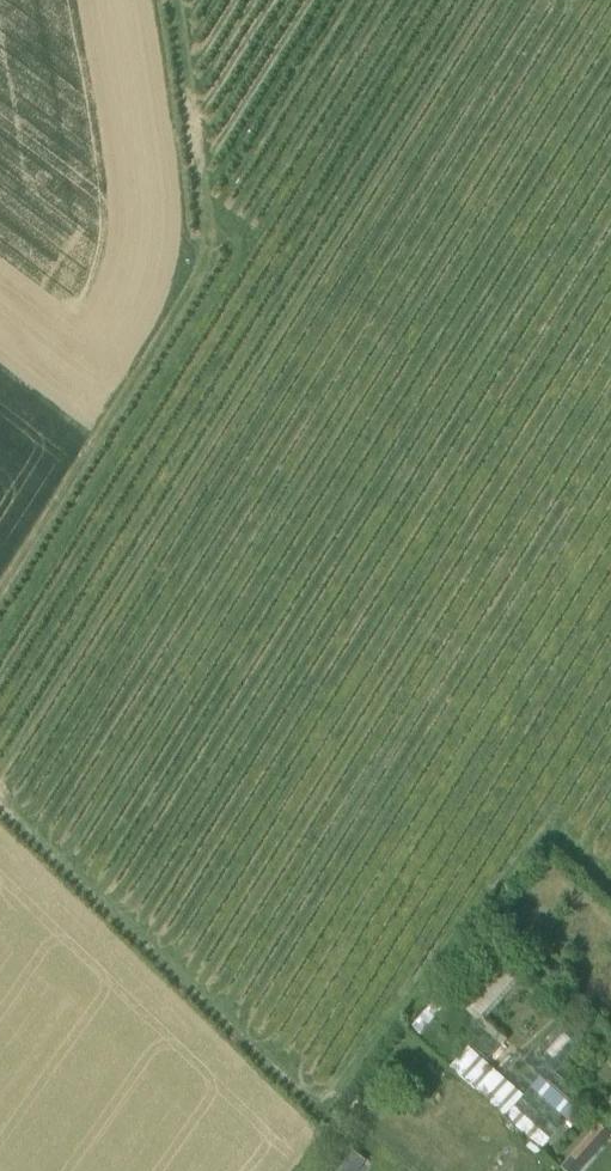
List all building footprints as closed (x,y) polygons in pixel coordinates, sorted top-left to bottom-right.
[(452,1002),(457,1008),(456,1010),(475,1026),(515,982),(497,965),(465,999),(459,994),(452,1002)] [(564,1020),(524,1063),(519,1058),(502,1077),(469,1049),(451,1069),(542,1151),(563,1128),(566,1130),(581,1114),(570,1104),(576,1096),(556,1077),(583,1047),(584,1038),(564,1020)]
